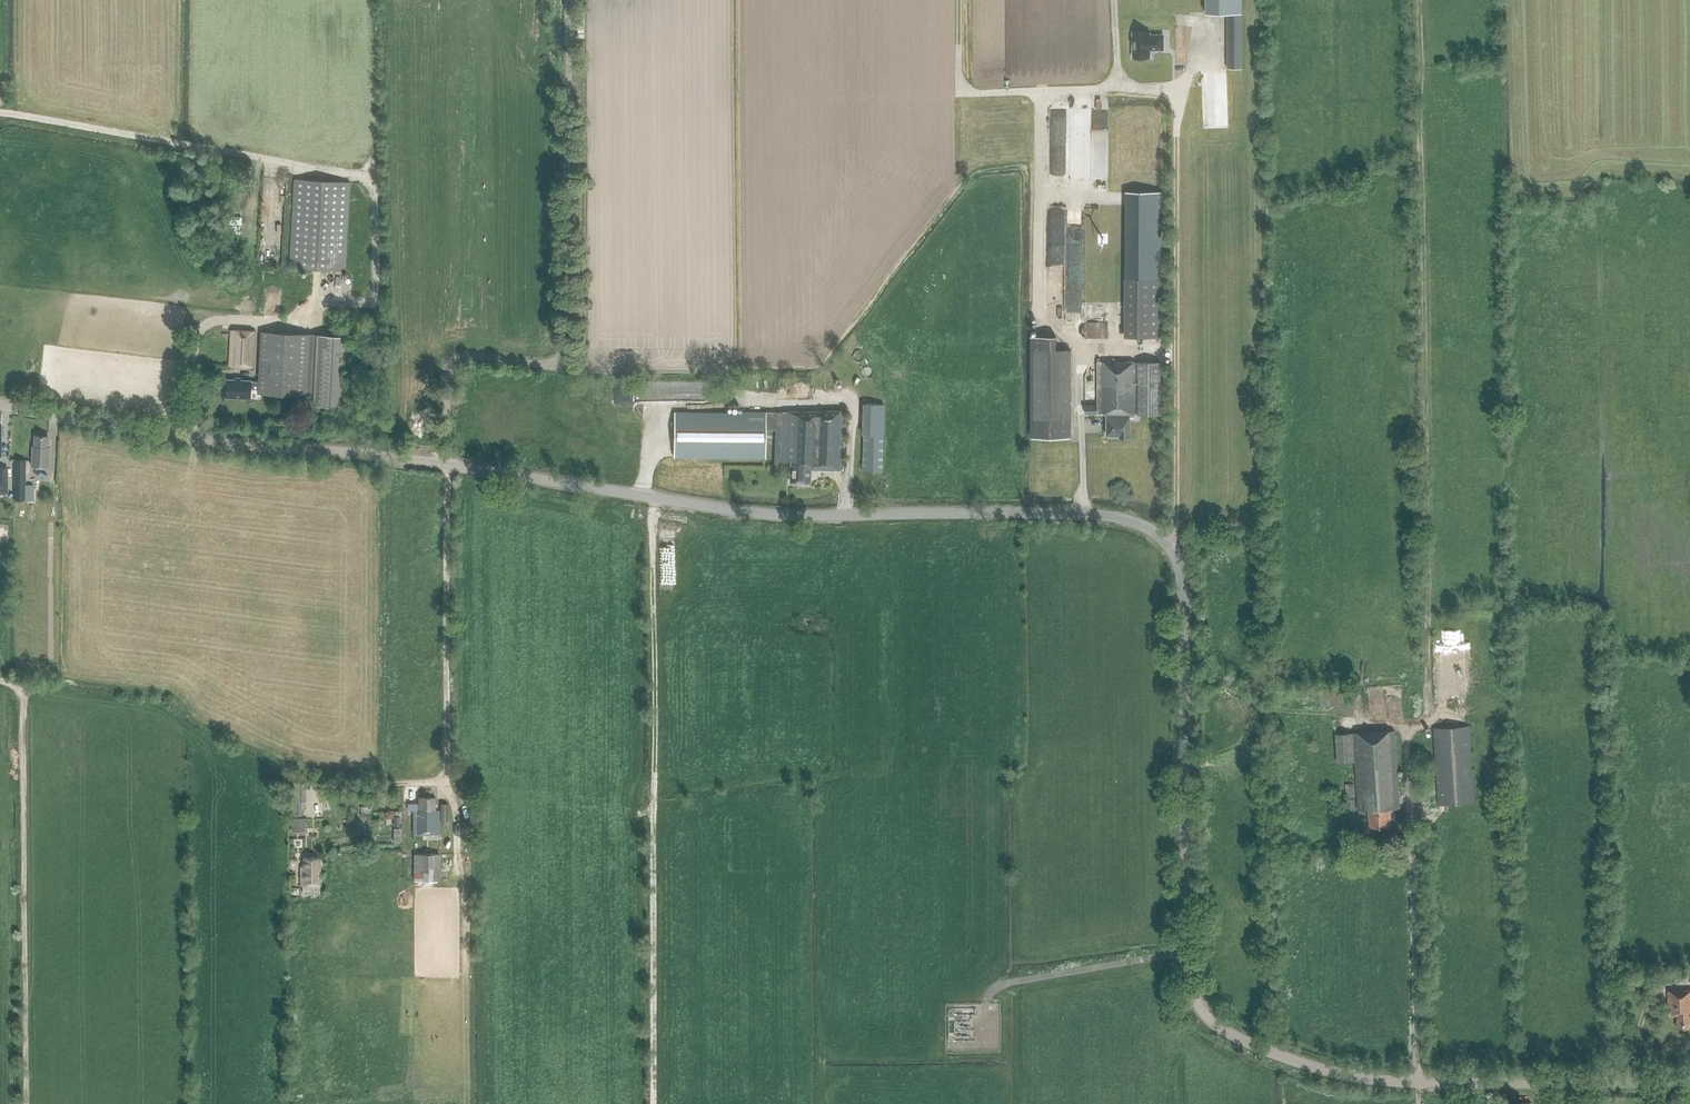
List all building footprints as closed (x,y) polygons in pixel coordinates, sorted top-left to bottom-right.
[(1207,12),(1243,12),(1243,0),(1207,0),(1207,12)] [(1227,13),(1227,69),(1242,69),(1242,13),(1227,13)] [(1150,33),(1133,33),(1133,57),(1150,57),(1150,49),(1163,49),(1163,35),(1150,35),(1150,33)] [(1177,76),(1174,66),(1160,70),(1163,80),(1177,76)] [(1056,133),(1056,155),(1073,155),(1073,188),(1091,187),(1091,181),(1109,181),(1109,149),(1092,150),(1091,98),(1072,98),(1072,133),(1056,133)] [(350,182),(293,178),(288,267),(299,268),(299,274),(307,274),(307,268),(345,270),(350,182)] [(1125,191),(1124,337),(1161,337),(1162,191),(1125,191)] [(1069,284),(1069,291),(1083,291),(1083,280),(1076,280),(1076,284),(1069,284)] [(1109,337),(1109,321),(1087,322),(1088,338),(1109,337)] [(256,331),(230,329),(228,366),(254,367),(256,331)] [(306,396),(309,334),(260,332),(258,382),(250,381),(225,380),(224,397),(249,399),(250,390),(257,390),(257,394),(306,396)] [(351,336),(316,334),(309,334),(306,396),(313,396),(312,405),(348,407),(351,336)] [(1031,336),(1031,438),(1071,438),(1071,349),(1057,349),(1057,336),(1031,336)] [(1160,362),(1097,362),(1097,405),(1085,405),(1085,414),(1106,414),(1106,435),(1119,435),(1119,437),(1130,437),(1130,421),(1140,421),(1140,414),(1160,414),(1160,362)] [(883,404),(862,403),(862,434),(863,434),(862,471),(881,472),(883,404)] [(775,430),(774,467),(787,468),(787,461),(791,461),(790,482),(809,483),(810,470),(843,471),(845,411),(776,413),(742,412),(742,413),(674,411),(674,457),(764,459),(765,430),(775,430)] [(34,447),(33,447),(31,466),(48,467),(50,447),(48,447),(48,444),(47,444),(48,436),(36,436),(35,441),(34,441),(34,447)] [(26,459),(14,459),(14,500),(26,500),(26,485),(26,459)] [(1475,803),(1470,726),(1433,728),(1438,805),(1475,803)] [(1368,810),(1369,827),(1391,826),(1390,809),(1398,808),(1394,732),(1353,734),(1357,810),(1368,810)] [(1354,762),(1353,733),(1335,734),(1337,762),(1354,762)] [(1354,798),(1354,784),(1345,784),(1346,798),(1354,798)] [(440,834),(440,811),(435,811),(436,798),(419,798),(419,804),(408,804),(408,811),(413,811),(413,834),(440,834)] [(1355,811),(1355,799),(1346,799),(1346,811),(1355,811)] [(301,815),(301,802),(291,802),(291,816),(301,815)] [(1344,820),(1344,811),(1333,811),(1334,820),(1344,820)] [(304,818),(291,818),(291,827),(305,827),(304,818)] [(441,881),(441,854),(433,854),(415,854),(415,881),(433,881),(441,881)] [(303,858),(303,867),(300,867),(300,886),(320,886),(320,858),(303,858)] [(1635,991),(1634,981),(1617,982),(1617,992),(1635,991)] [(1667,991),(1668,1009),(1670,1009),(1670,1016),(1677,1016),(1677,1028),(1689,1027),(1689,991),(1667,991)]
